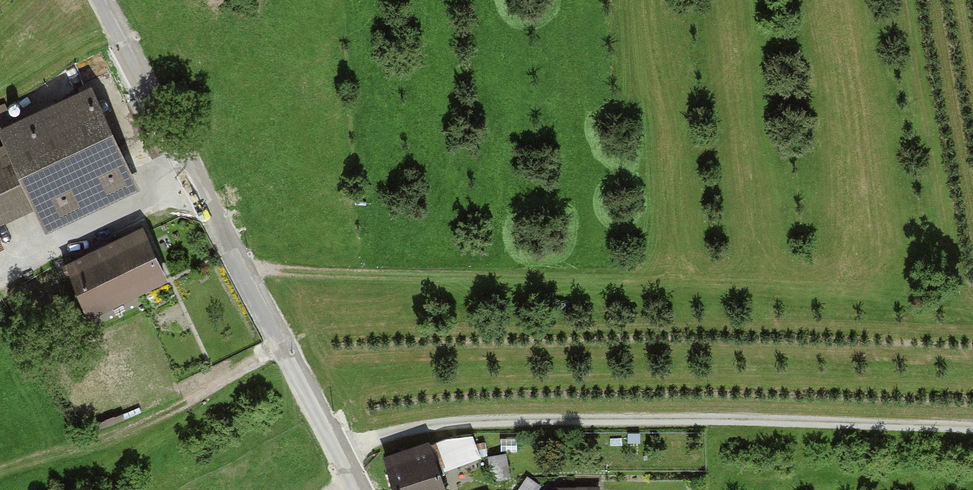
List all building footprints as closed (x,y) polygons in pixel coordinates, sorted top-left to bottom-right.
[(152,187),(104,84),(14,126),(22,144),(0,155),(0,228),(0,229),(48,207),(59,231),(152,187)] [(6,96),(0,99),(0,132),(19,123),(6,96)] [(178,275),(152,227),(76,268),(102,316),(178,275)] [(484,433),(450,443),(456,466),(491,457),(484,433)] [(441,444),(394,458),(404,489),(455,489),(441,444)]
